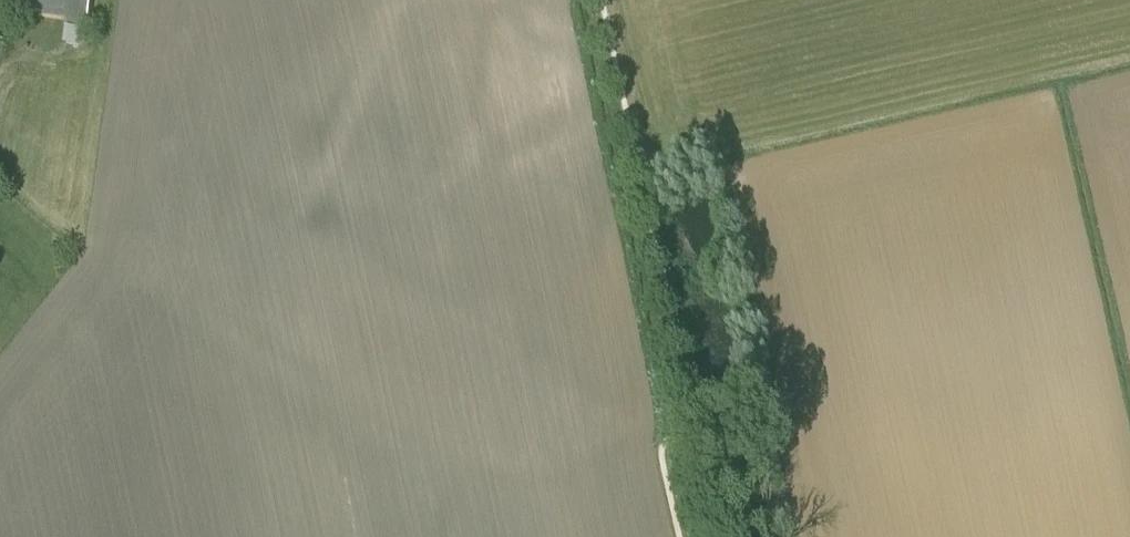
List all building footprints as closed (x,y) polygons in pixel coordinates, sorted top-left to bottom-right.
[(45,16),(48,0),(27,0),(25,13),(45,16)] [(69,25),(66,42),(79,44),(82,27),(69,25)]
